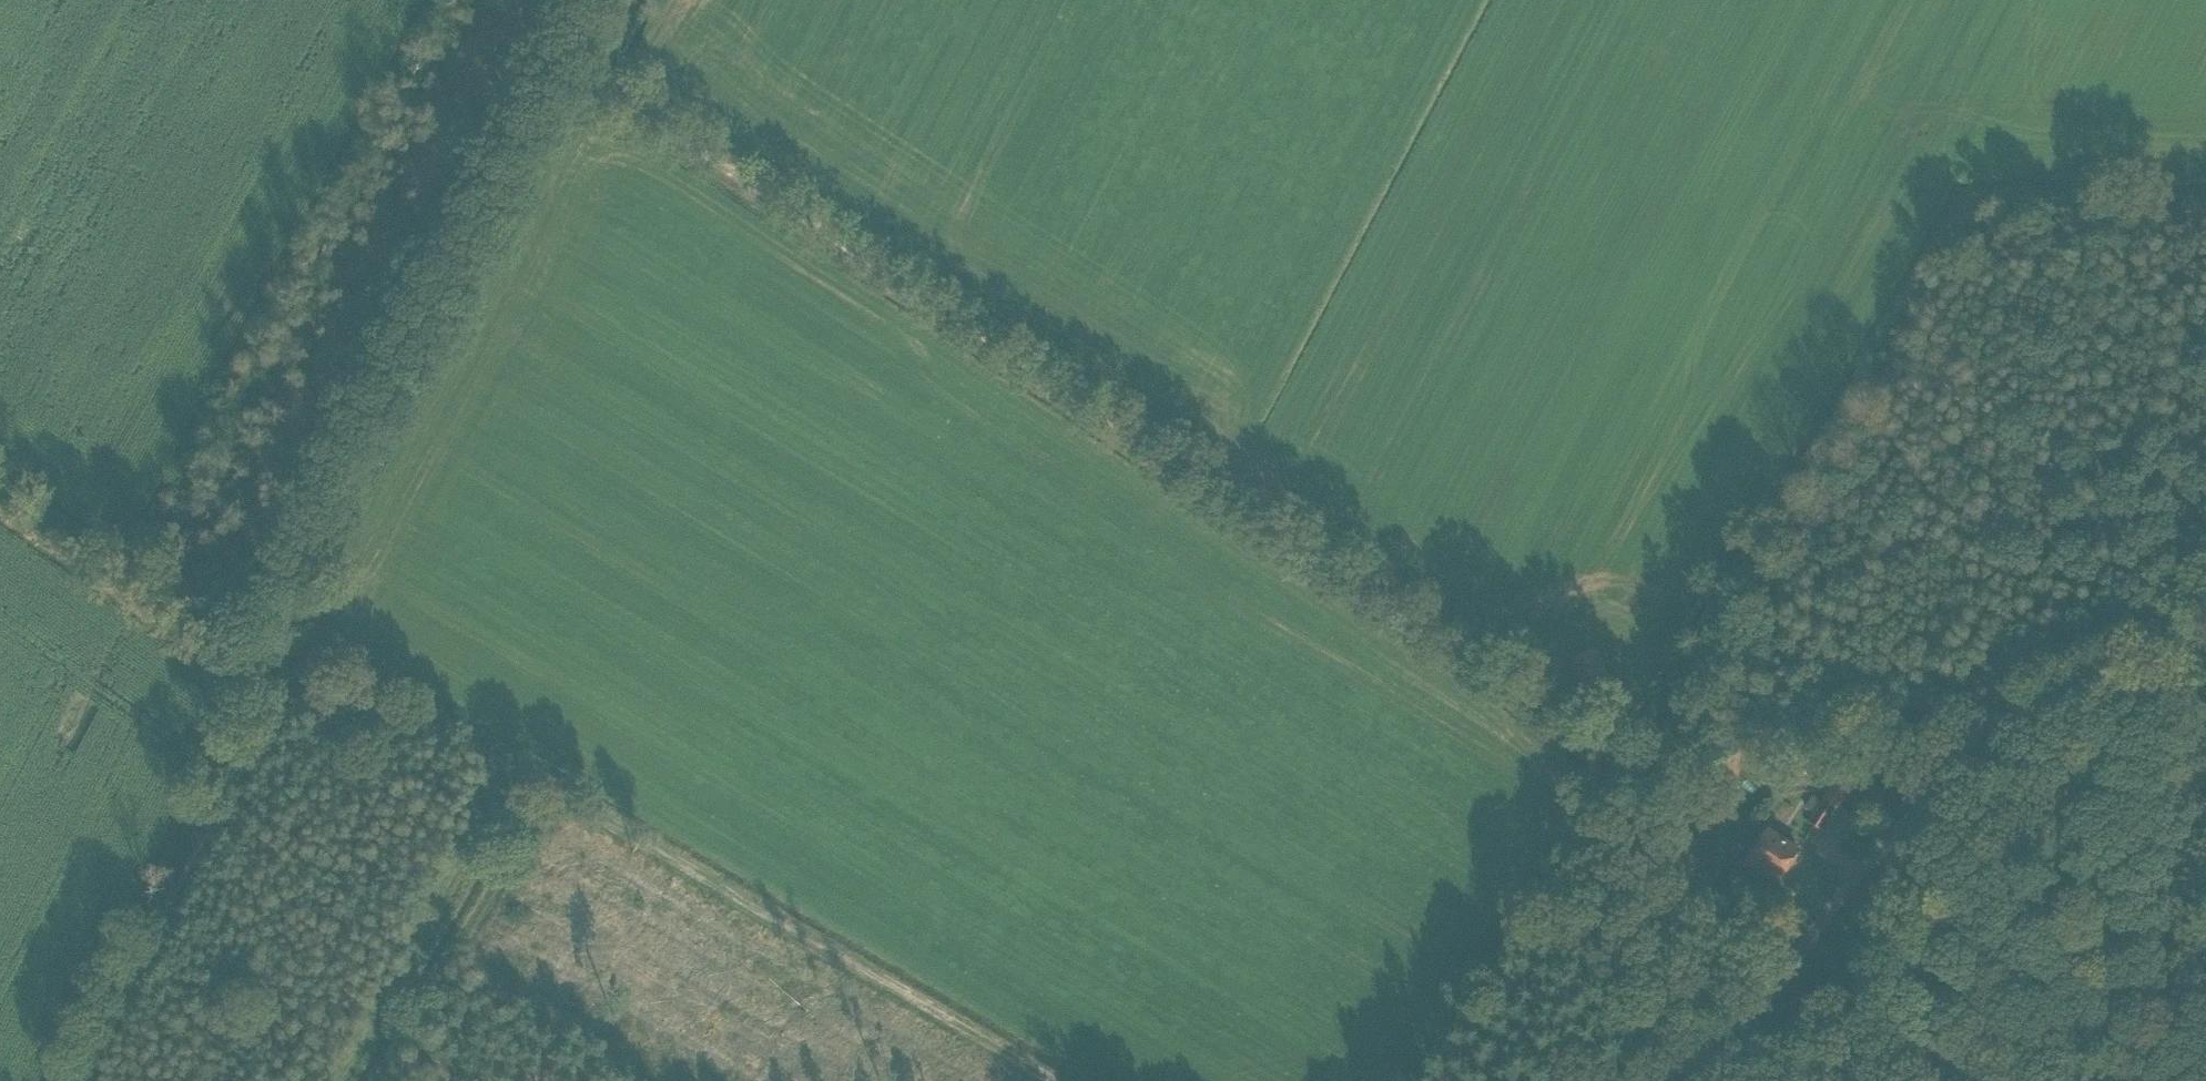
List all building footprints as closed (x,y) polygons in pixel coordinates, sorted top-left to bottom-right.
[(1947,709),(1955,719),(1971,706),(1964,696),(1947,709)] [(1808,822),(1823,833),(1853,788),(1837,778),(1808,822)] [(1746,862),(1778,883),(1799,852),(1767,831),(1746,862)]
